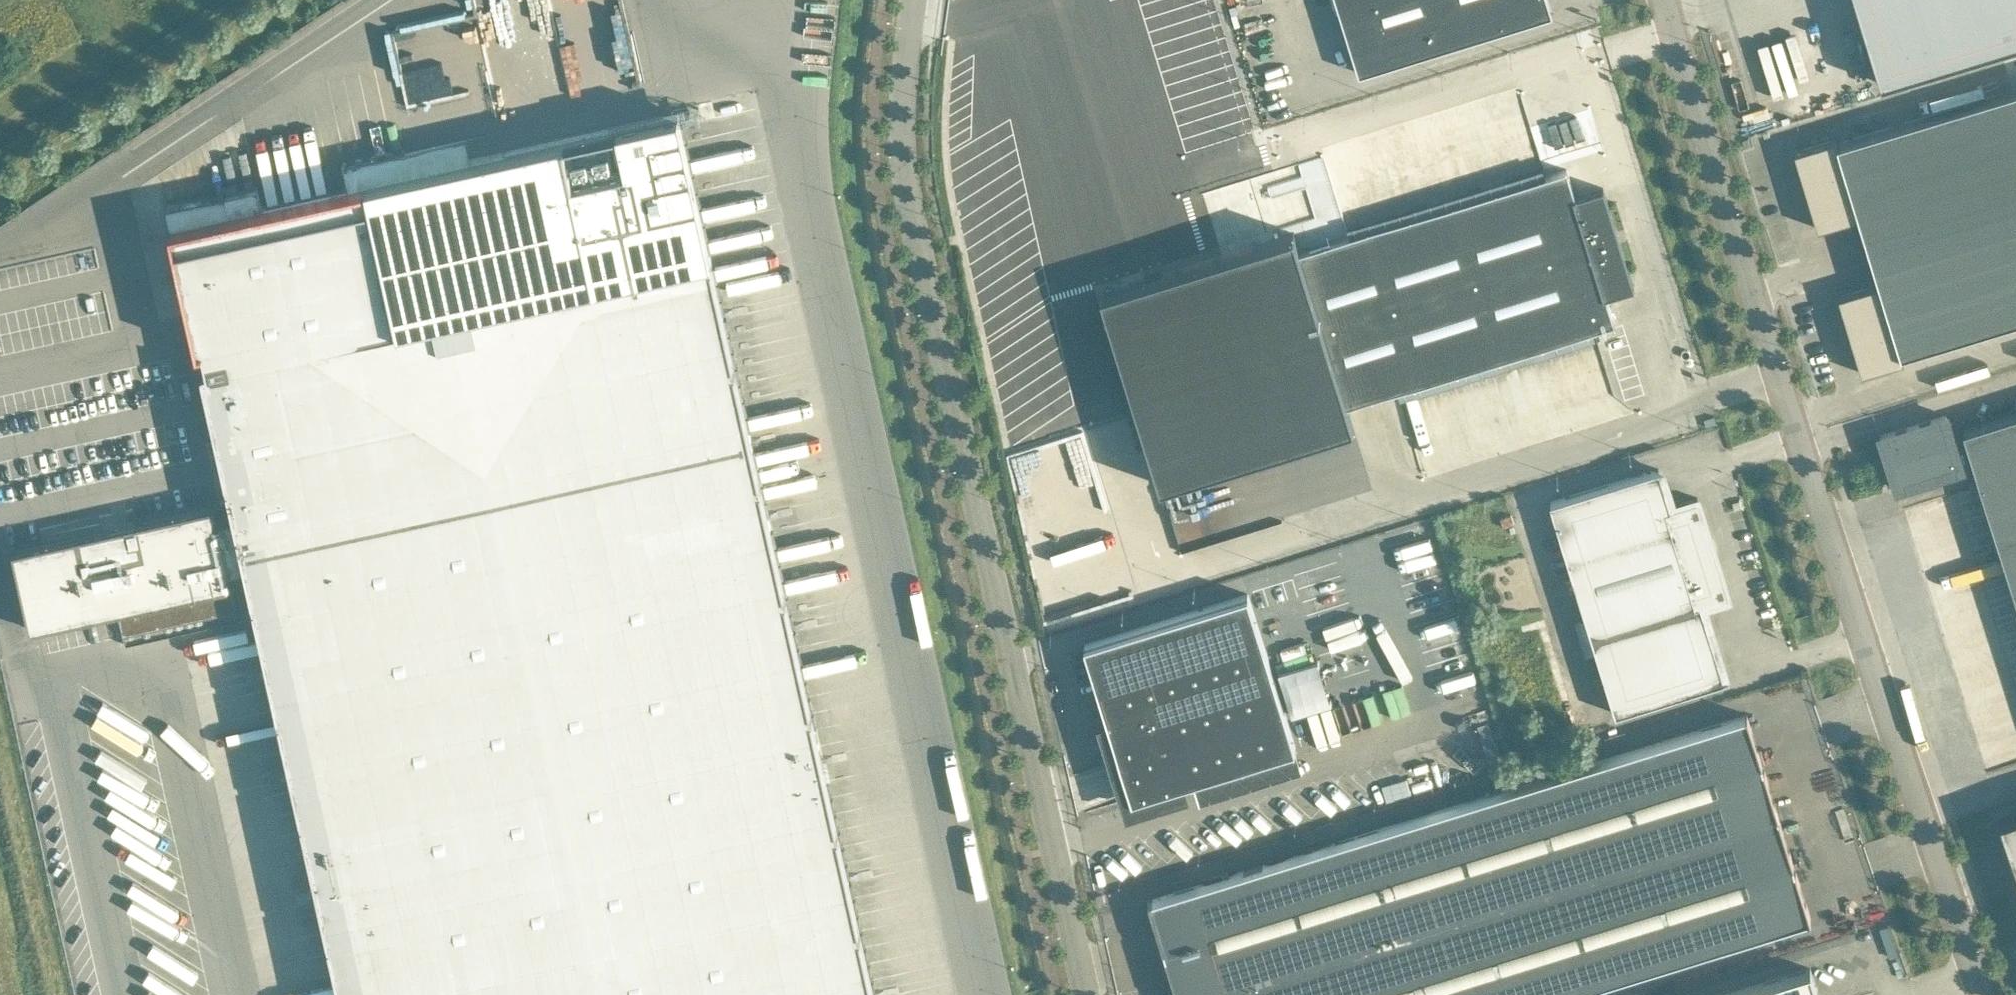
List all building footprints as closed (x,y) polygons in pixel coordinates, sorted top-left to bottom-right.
[(13,549),(32,632),(119,612),(126,646),(241,621),(230,571),(247,568),(255,603),(342,994),(873,994),(652,0),(121,0),(235,516),(219,519),(215,504),(13,549)] [(1359,73),(1550,13),(1551,14),(1552,14),(1548,0),(1337,0),(1359,73)] [(1881,83),(2015,42),(2015,0),(1856,0),(1881,83)] [(1839,295),(1862,372),(1904,360),(1903,359),(1902,354),(2015,320),(2015,89),(1838,143),(1836,139),(1837,139),(1836,138),(1794,151),(1818,228),(1858,215),(1879,283),(1839,295)] [(1609,208),(1610,208),(1603,187),(1575,196),(1567,168),(1300,251),(1294,232),(1257,243),(1257,244),(1138,281),(1138,280),(1101,292),(1112,329),(1113,328),(1150,447),(1149,447),(1161,484),(1198,473),(1197,472),(1316,435),(1316,436),(1353,425),(1347,405),(1615,323),(1606,295),(1634,287),(1628,266),(1627,266),(1609,208)] [(1880,435),(1884,450),(1887,449),(1890,460),(1885,462),(1885,463),(1888,462),(1896,488),(1963,467),(1961,460),(1972,457),(2015,597),(2015,413),(1963,430),(1967,441),(1956,445),(1946,414),(1880,435)] [(1698,497),(1670,506),(1658,469),(1652,471),(1652,470),(1550,502),(1616,714),(1718,682),(1718,681),(1724,680),(1700,604),(1728,595),(1698,497)] [(1248,593),(1084,644),(1121,760),(1160,747),(1172,785),(1295,747),(1248,593)] [(1148,899),(1163,948),(1164,948),(1166,955),(1178,994),(1561,994),(1808,918),(1809,919),(1811,918),(1796,871),(1795,871),(1793,863),(1794,863),(1780,818),(1779,818),(1778,814),(1764,769),(1761,762),(1762,762),(1747,714),(1745,714),(1745,715),(1151,899),(1150,899),(1148,899)] [(1271,761),(1274,775),(1316,766),(1313,754),(1291,759),(1291,757),(1271,761)] [(850,773),(852,784),(871,781),(869,770),(850,773)] [(1411,792),(1427,786),(1422,771),(1405,777),(1411,792)] [(1146,801),(1146,810),(1172,810),(1172,801),(1146,801)] [(1233,841),(1241,831),(1224,817),(1216,827),(1233,841)] [(1871,958),(1850,965),(1853,974),(1874,967),(1871,958)] [(1810,968),(1723,994),(1819,994),(1810,968)]
